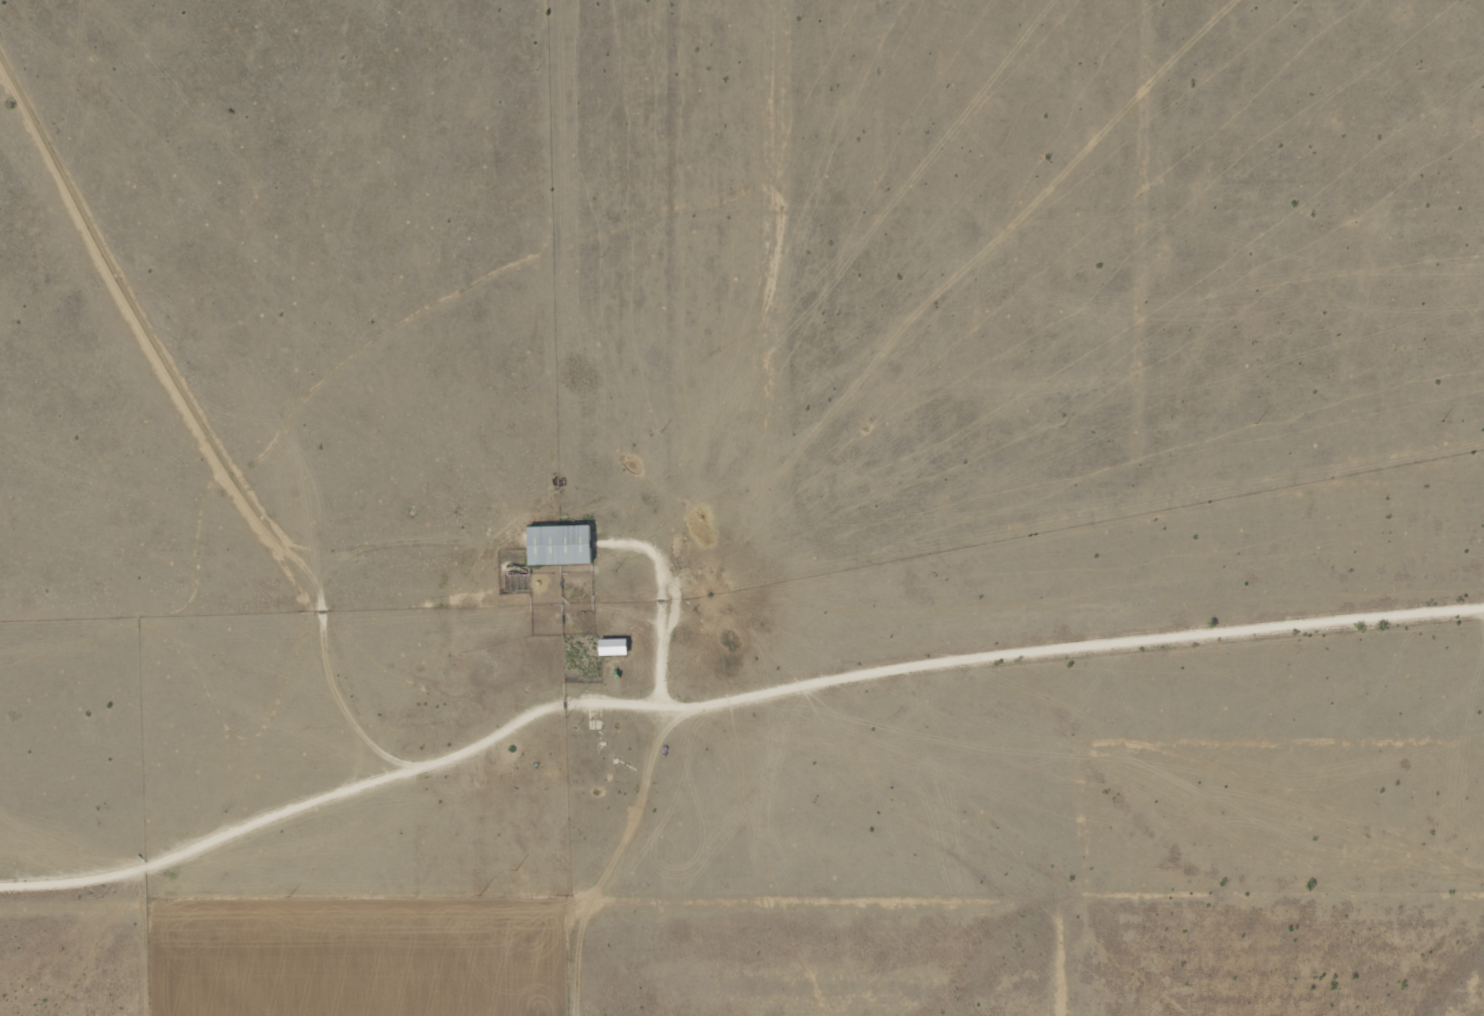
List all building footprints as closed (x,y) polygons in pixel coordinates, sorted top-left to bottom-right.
[(590,564),(589,526),(526,526),(526,565),(590,564)] [(626,655),(626,639),(597,639),(597,655),(626,655)]
